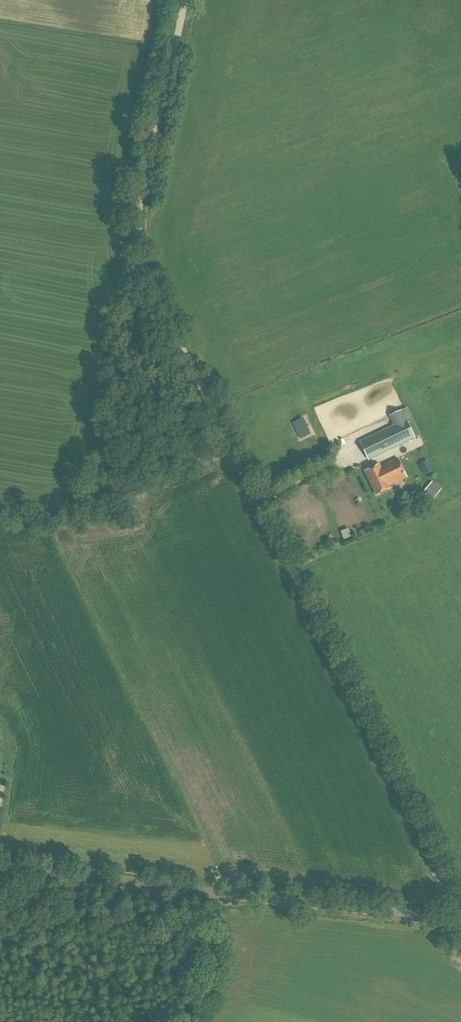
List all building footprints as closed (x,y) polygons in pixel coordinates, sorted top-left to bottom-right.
[(394,425),(360,442),(369,460),(412,438),(399,411),(390,416),(394,425)] [(300,438),(309,434),(303,419),(293,424),(300,438)] [(408,478),(398,458),(380,466),(379,465),(365,471),(376,495),(390,488),(389,486),(408,478)] [(427,460),(419,465),(425,474),(432,470),(427,460)] [(433,499),(441,489),(432,481),(424,491),(433,499)]
